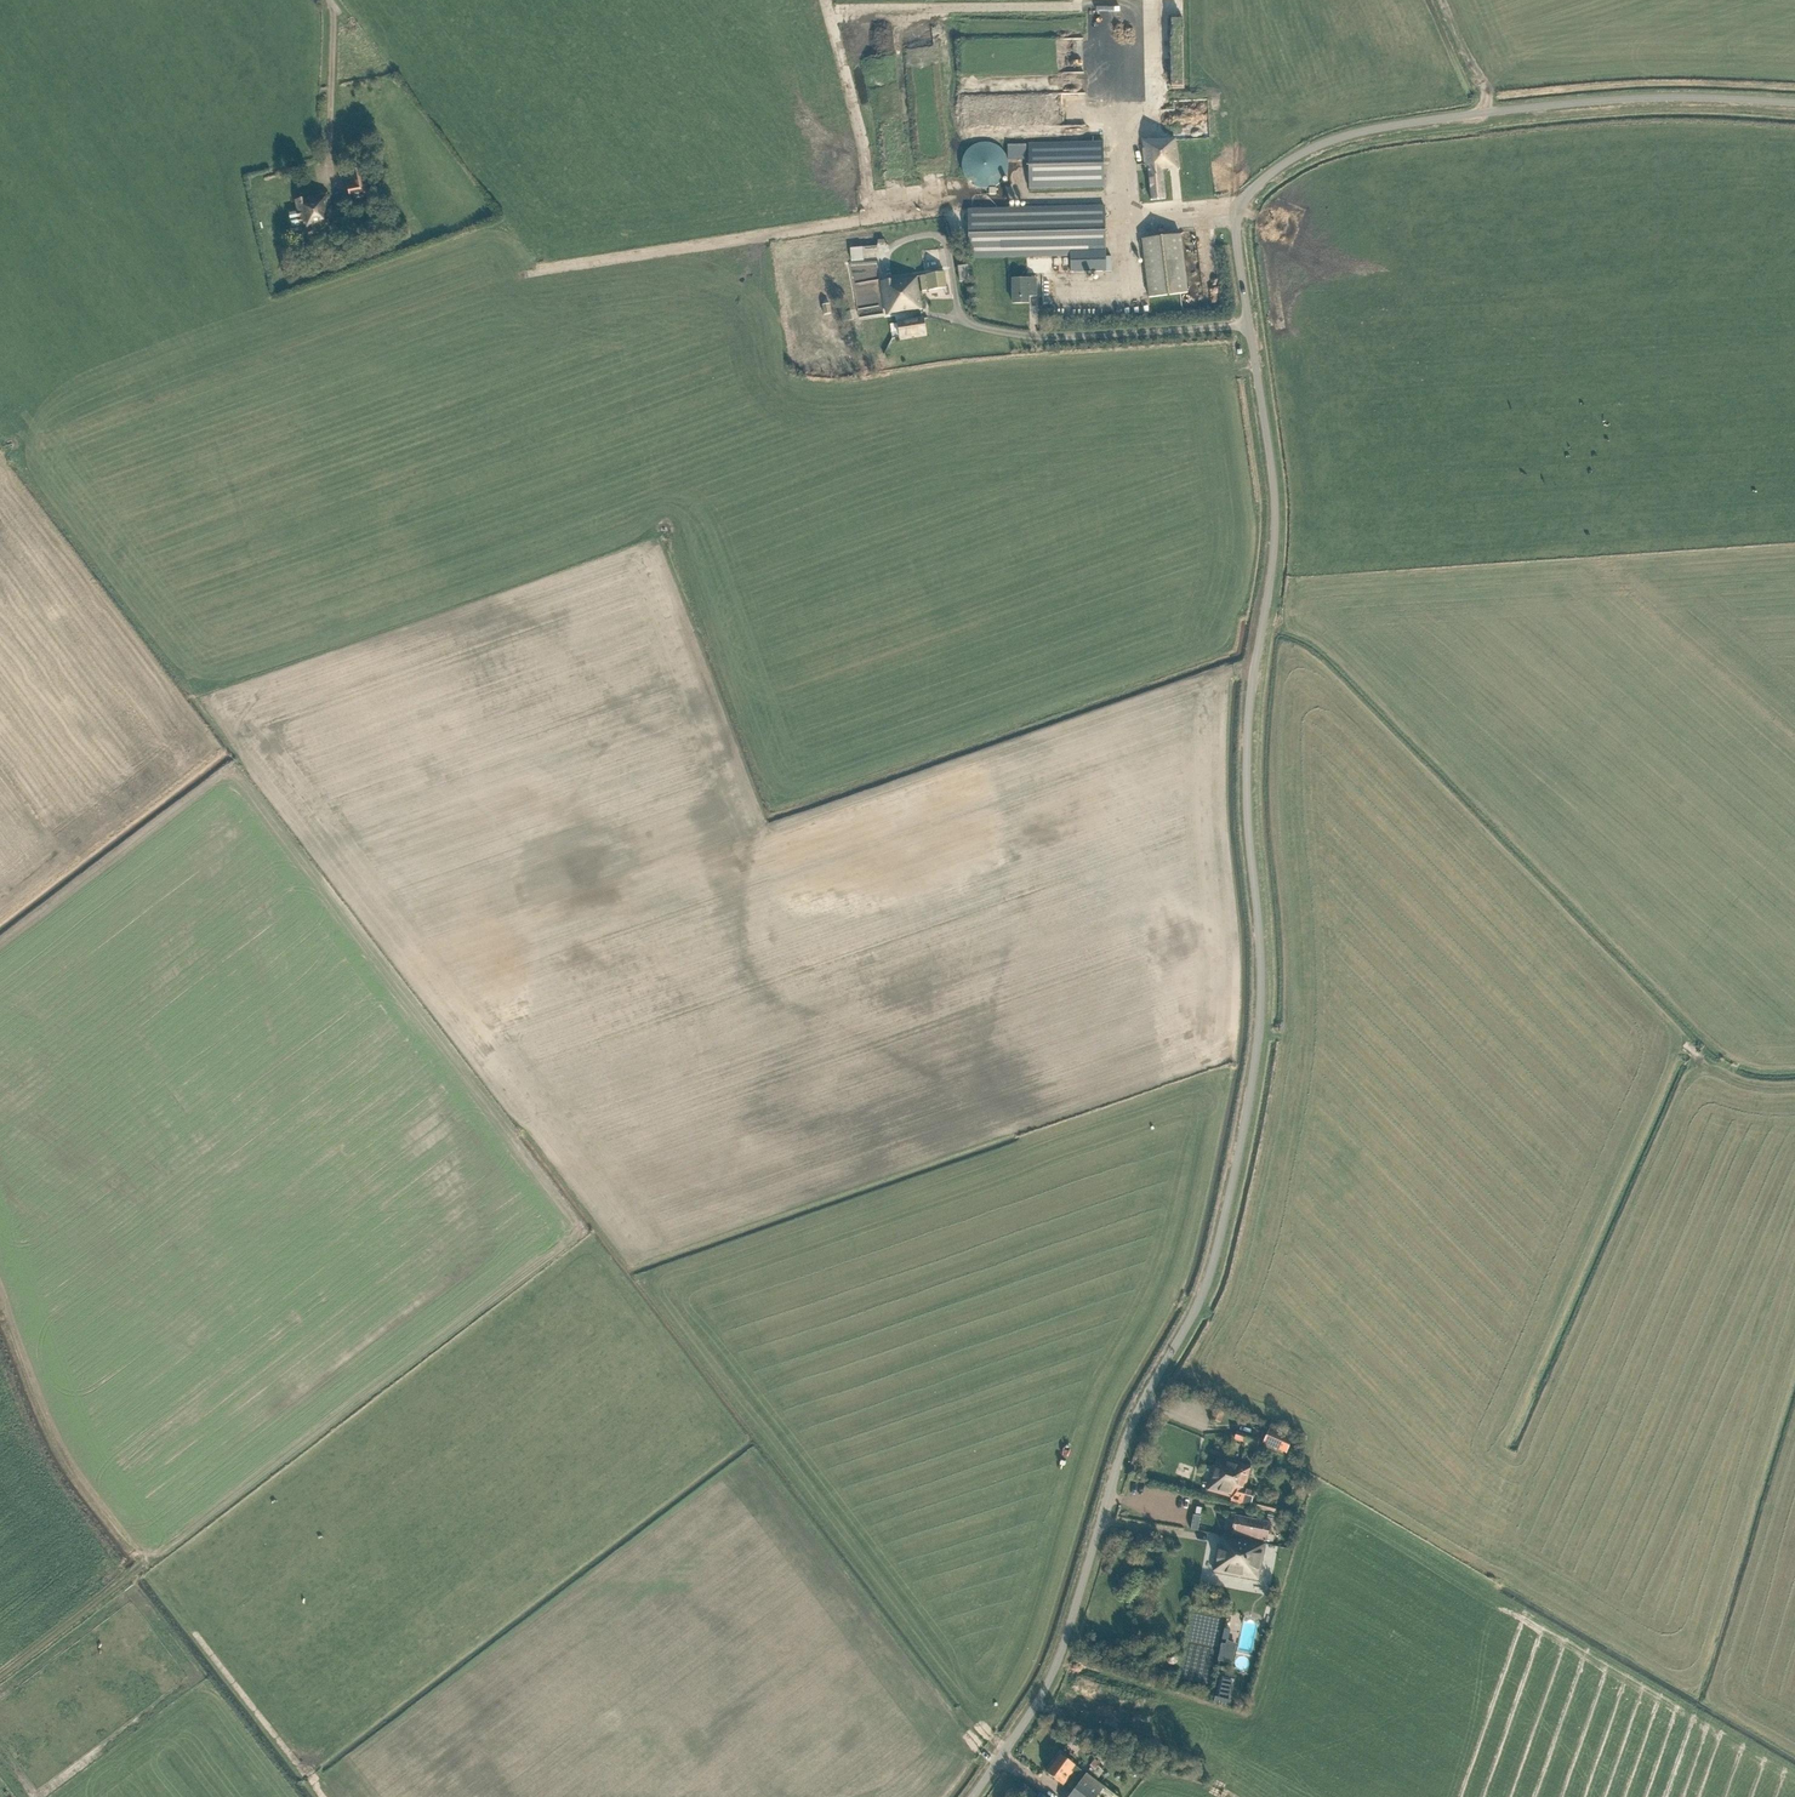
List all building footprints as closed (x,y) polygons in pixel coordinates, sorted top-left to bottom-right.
[(1167,163),(1167,170),(1179,168),(1176,138),(1143,142),(1145,168),(1147,168),(1147,170),(1154,169),(1154,165),(1167,163)] [(1104,141),(1029,142),(1029,187),(1104,186),(1104,141)] [(962,162),(961,166),(962,170),(963,173),(964,177),(967,180),(969,182),(972,185),(975,186),(979,188),(982,188),(986,189),(990,188),(993,187),(997,185),(1000,183),(1002,181),(1005,178),(1006,175),(1008,171),(1008,168),(1008,164),(1008,160),(1007,157),(1005,153),(1003,150),(1001,148),(998,145),(995,144),(991,142),(988,142),(984,142),(980,142),(977,143),(973,145),(970,147),(968,149),(965,152),(963,155),(962,159),(962,162)] [(1162,171),(1167,170),(1167,163),(1154,165),(1154,169),(1147,170),(1151,201),(1165,199),(1162,171)] [(352,183),(348,184),(351,199),(370,195),(367,182),(372,181),(370,172),(365,173),(364,169),(350,172),(352,183)] [(300,226),(300,229),(302,236),(336,229),(329,195),(319,198),(319,195),(296,200),(298,211),(289,213),(293,227),(300,226)] [(1105,205),(968,208),(969,258),(1071,256),(1071,272),(1106,272),(1105,205)] [(1181,234),(1141,239),(1148,297),(1188,292),(1181,234)] [(851,261),(864,260),(863,247),(850,248),(851,261)] [(968,265),(959,266),(960,281),(970,279),(968,265)] [(945,272),(919,276),(921,292),(947,288),(945,272)] [(922,320),(921,312),(922,312),(917,277),(881,283),(886,316),(912,312),(914,321),(897,323),(899,338),(925,334),(923,320),(922,320)] [(1038,278),(1012,278),(1013,303),(1029,303),(1029,297),(1038,296),(1038,278)] [(830,304),(822,305),(824,314),(832,313),(830,304)] [(851,310),(840,312),(841,321),(852,319),(851,310)] [(1225,1413),(1215,1409),(1211,1418),(1221,1423),(1225,1413)] [(1270,1429),(1264,1442),(1283,1451),(1289,1437),(1270,1429)] [(1237,1431),(1234,1439),(1244,1443),(1247,1434),(1237,1431)] [(1248,1435),(1245,1446),(1257,1449),(1260,1438),(1248,1435)] [(1237,1480),(1241,1464),(1218,1459),(1216,1468),(1214,1467),(1210,1483),(1218,1485),(1219,1482),(1224,1484),(1225,1477),(1237,1480)] [(1241,1464),(1237,1480),(1233,1497),(1232,1497),(1231,1501),(1251,1506),(1255,1490),(1246,1488),(1251,1467),(1241,1464)] [(1208,1490),(1232,1497),(1233,1497),(1237,1480),(1225,1477),(1224,1484),(1219,1482),(1218,1485),(1210,1483),(1208,1490)] [(1194,1515),(1192,1522),(1200,1523),(1201,1516),(1194,1515)] [(1233,1538),(1264,1544),(1265,1539),(1268,1540),(1271,1522),(1235,1515),(1232,1533),(1234,1533),(1233,1538)] [(1214,1571),(1258,1579),(1265,1544),(1264,1544),(1233,1538),(1225,1536),(1223,1546),(1219,1545),(1214,1571)] [(1222,1643),(1218,1660),(1224,1661),(1227,1644),(1222,1643)] [(1167,1654),(1165,1659),(1168,1663),(1174,1665),(1178,1662),(1180,1657),(1177,1653),(1172,1651),(1167,1654)] [(1232,1700),(1231,1699),(1235,1678),(1227,1676),(1229,1666),(1220,1664),(1217,1676),(1220,1676),(1216,1696),(1217,1696),(1215,1704),(1230,1708),(1232,1700)] [(1048,1773),(1063,1784),(1077,1765),(1061,1754),(1048,1773)] [(1096,1759),(1090,1766),(1096,1770),(1101,1762),(1096,1759)] [(1068,1796),(1124,1796),(1087,1770),(1068,1796)]
